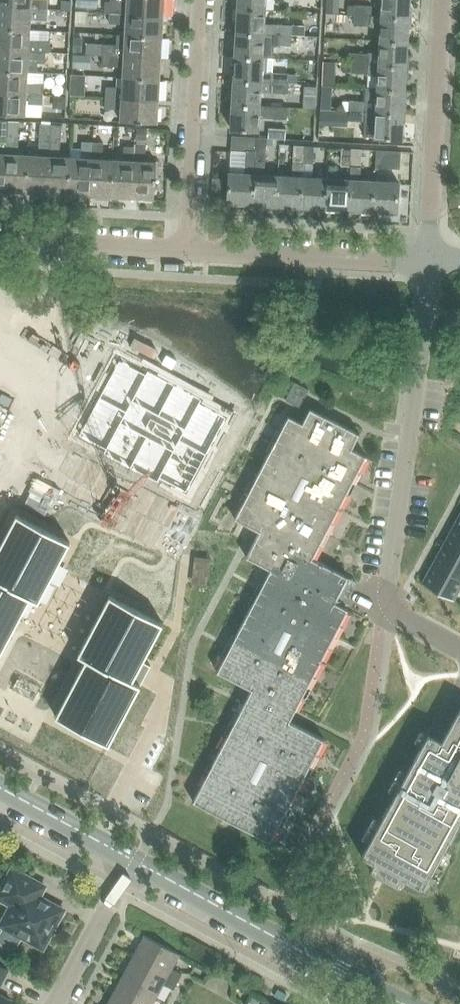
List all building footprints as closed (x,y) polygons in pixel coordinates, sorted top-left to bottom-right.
[(46,9),(46,0),(0,0),(0,7),(46,9)] [(105,13),(109,13),(165,16),(165,0),(110,0),(110,1),(106,1),(105,13)] [(238,8),(267,10),(268,0),(238,0),(238,8)] [(411,18),(412,0),(383,0),(382,17),(411,18)] [(356,5),(355,15),(372,16),(373,6),(356,5)] [(30,30),(30,20),(45,20),(46,9),(0,7),(0,28),(30,30)] [(238,8),(236,33),(266,35),(275,35),(276,25),(267,24),(267,10),(238,8)] [(75,11),(74,21),(86,22),(86,11),(75,11)] [(125,25),(124,35),(163,37),(165,16),(109,13),(109,24),(125,25)] [(380,41),(410,43),(411,18),(382,17),(372,16),(355,15),(355,25),(372,26),(372,27),(381,27),(380,41)] [(275,35),(293,36),(294,26),(276,25),(275,35)] [(306,27),(294,26),(293,36),(305,37),(306,27)] [(44,51),(48,51),(48,41),(46,41),(47,31),(30,30),(0,28),(0,48),(44,51)] [(236,33),(235,56),(265,58),(265,46),(274,47),(275,45),(292,46),(293,36),(275,35),(266,35),(236,33)] [(104,44),(103,55),(107,55),(162,57),(163,37),(124,35),(117,35),(116,45),(107,45),(104,44)] [(73,38),(72,51),(80,52),(81,39),(73,38)] [(308,38),(306,54),(318,54),(319,38),(308,38)] [(379,66),(408,67),(410,43),(380,41),(380,53),(370,53),(369,54),(353,53),(352,64),(369,65),(379,66)] [(27,72),(29,72),(37,72),(38,61),(43,62),(44,51),(0,48),(0,70),(27,72)] [(72,53),(71,67),(90,68),(90,54),(72,53)] [(103,55),(103,65),(106,65),(122,66),(121,77),(161,79),(162,57),(107,55),(103,55)] [(235,56),(234,80),(291,83),(291,82),(291,75),(273,74),(273,58),(265,58),(235,56)] [(343,73),(352,73),(352,64),(344,64),(343,73)] [(368,74),(369,65),(352,64),(352,73),(368,74)] [(369,65),(368,74),(378,75),(377,88),(407,90),(408,67),(379,66),(369,65)] [(41,94),(42,83),(28,83),(29,72),(27,72),(0,70),(0,92),(41,94)] [(71,74),(70,96),(84,96),(86,75),(71,74)] [(301,75),(291,75),(291,82),(300,83),(301,75)] [(105,87),(104,98),(160,100),(161,79),(121,77),(121,88),(105,87)] [(234,80),(232,105),(262,107),(263,93),(290,95),(291,83),(234,80)] [(366,112),(376,112),(405,114),(407,90),(377,88),(367,88),(366,102),(350,101),(350,111),(366,112)] [(0,92),(0,114),(25,115),(26,104),(41,105),(41,94),(0,92)] [(53,95),(53,108),(65,108),(65,95),(53,95)] [(305,97),(304,108),(317,109),(317,98),(305,97)] [(160,100),(104,98),(104,109),(120,109),(119,121),(158,123),(160,100)] [(289,108),(262,107),(232,105),(231,129),(261,131),(261,119),(288,120),(289,108)] [(365,122),(366,112),(350,111),(349,121),(365,122)] [(405,114),(376,112),(375,138),(404,139),(405,114)] [(4,191),(7,137),(8,120),(0,120),(0,191),(4,191)] [(25,193),(46,194),(51,124),(39,123),(38,154),(27,154),(25,193)] [(46,194),(68,195),(70,156),(60,155),(62,124),(51,124),(46,194)] [(83,125),(82,137),(92,138),(93,125),(83,125)] [(138,128),(137,138),(147,139),(148,129),(138,128)] [(269,128),(269,139),(287,140),(288,129),(269,128)] [(4,191),(25,193),(27,154),(17,153),(18,138),(7,137),(4,191)] [(229,204),(254,205),(256,160),(257,152),(258,138),(233,137),(232,150),(246,151),(244,174),(231,173),(229,204)] [(254,205),(278,207),(279,176),(267,175),(269,139),(258,138),(257,152),(256,160),(254,205)] [(68,195),(89,196),(92,142),(81,141),(80,157),(70,156),(68,195)] [(89,196),(110,198),(112,159),(102,158),(103,143),(92,142),(89,196)] [(134,146),(131,199),(155,200),(157,161),(145,160),(145,145),(134,144),(134,146)] [(112,159),(110,198),(131,199),(134,146),(123,146),(122,159),(112,159)] [(278,207),(302,208),(303,178),(304,164),(305,147),(296,146),(294,177),(279,176),(278,207)] [(305,147),(304,164),(305,165),(313,165),(314,147),(305,147)] [(352,167),(353,150),(344,149),(343,167),(352,167)] [(349,211),(373,212),(375,182),(362,181),(364,150),(353,150),(352,167),(354,167),(353,180),(351,180),(349,211)] [(402,152),(378,151),(378,169),(401,170),(402,152)] [(213,178),(213,189),(222,189),(222,179),(213,178)] [(303,178),(302,208),(325,209),(327,179),(304,178),(303,178)] [(325,209),(349,211),(351,180),(327,179),(325,209)] [(375,182),(373,212),(398,214),(400,183),(375,182)] [(119,357),(78,436),(112,454),(109,459),(151,481),(154,476),(158,479),(188,495),(227,416),(198,401),(202,395),(147,366),(143,370),(119,357)] [(295,382),(285,399),(300,407),(309,389),(295,382)] [(12,399),(2,394),(0,398),(0,402),(8,406),(12,399)] [(259,532),(254,541),(246,557),(270,570),(217,672),(251,690),(193,802),(271,842),(325,739),(290,721),(349,609),(335,602),(349,577),(313,558),(366,456),(352,449),(360,434),(310,408),(302,423),(288,415),(235,519),(241,522),(259,532)] [(26,599),(34,604),(68,545),(15,516),(0,542),(0,644),(26,599)] [(443,545),(459,554),(459,529),(454,526),(443,545)] [(433,564),(459,579),(459,554),(443,545),(433,564)] [(422,583),(454,600),(459,589),(459,579),(433,564),(422,583)] [(76,662),(46,719),(99,748),(131,687),(123,683),(151,626),(97,598),(68,658),(76,662)] [(401,888),(406,880),(423,890),(452,838),(459,823),(459,707),(442,740),(428,732),(400,784),(361,856),(373,863),(369,870),(401,888)] [(0,924),(0,925),(4,927),(0,935),(0,940),(2,943),(10,948),(14,948),(17,946),(22,937),(28,940),(43,948),(53,928),(56,930),(65,912),(38,898),(44,888),(14,871),(3,891),(14,897),(0,924)] [(146,937),(134,960),(179,984),(183,976),(173,971),(181,956),(146,937)] [(134,960),(122,981),(157,1000),(164,986),(175,992),(179,984),(134,960)] [(10,974),(0,968),(0,992),(10,974)] [(111,1002),(115,1003),(155,1003),(157,1000),(122,981),(111,1002)]
